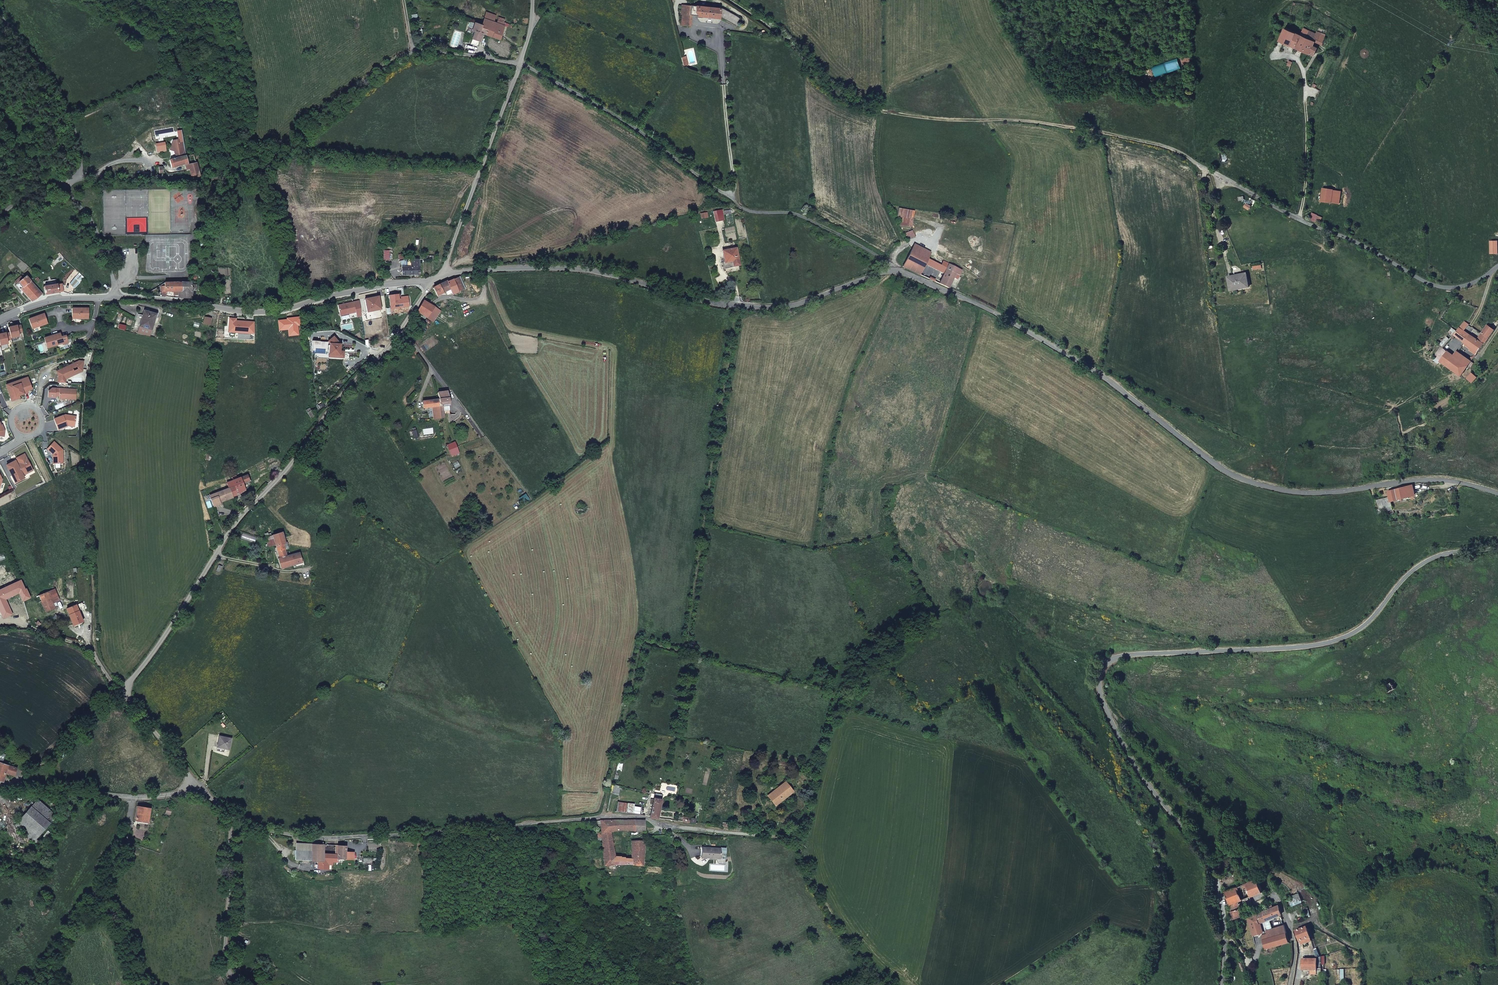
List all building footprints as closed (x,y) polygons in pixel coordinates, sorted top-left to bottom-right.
[(718,18),(719,7),(688,3),(687,5),(681,4),(680,13),(682,13),(681,24),(690,25),(691,15),(718,18)] [(720,18),(735,26),(739,18),(721,7),(720,18)] [(487,35),(499,39),(504,25),(497,23),(491,21),(493,15),(486,12),(484,17),(482,24),(489,27),(487,35)] [(497,23),(504,25),(505,25),(506,23),(504,22),(505,19),(499,17),(497,23)] [(482,24),(475,21),(474,23),(473,28),(472,29),(475,30),(471,44),(477,46),(482,33),(487,35),(489,27),(482,24)] [(1280,40),(1310,54),(1312,51),(1316,53),(1318,48),(1314,46),(1316,41),(1286,27),(1280,40)] [(175,152),(176,159),(170,160),(171,166),(172,168),(188,163),(184,144),(181,144),(179,144),(179,140),(173,141),(170,148),(174,149),(175,152)] [(188,165),(191,176),(201,177),(196,162),(188,165)] [(1322,189),(1320,202),(1331,203),(1333,190),(1322,189)] [(1333,190),(1331,203),(1337,204),(1339,191),(1333,190)] [(716,211),(711,212),(713,221),(721,219),(720,214),(717,215),(716,211)] [(905,232),(908,238),(914,236),(911,229),(905,232)] [(919,254),(922,247),(917,245),(913,243),(909,249),(919,254)] [(934,268),(936,262),(926,258),(930,251),(922,247),(919,254),(909,249),(902,265),(918,272),(923,262),(934,268)] [(719,261),(720,266),(737,263),(734,248),(719,251),(720,261),(719,261)] [(411,260),(411,259),(409,260),(409,259),(399,261),(402,267),(406,267),(411,267),(411,260)] [(419,274),(419,260),(411,260),(411,267),(406,267),(402,267),(402,274),(419,274)] [(934,268),(943,272),(946,267),(936,262),(934,268)] [(949,269),(946,267),(943,272),(940,279),(935,277),(934,279),(948,285),(952,277),(955,278),(960,268),(952,264),(949,269)] [(1246,273),(1228,276),(1230,288),(1244,286),(1244,284),(1248,283),(1246,273)] [(32,301),(34,300),(42,294),(26,276),(16,285),(20,289),(21,289),(32,301)] [(436,287),(433,290),(438,298),(449,291),(452,296),(465,288),(459,277),(455,278),(453,279),(449,280),(445,282),(441,284),(439,286),(436,287)] [(80,283),(75,278),(70,284),(74,288),(80,283)] [(162,296),(167,297),(167,291),(173,292),(179,292),(182,292),(182,282),(164,283),(162,284),(162,287),(160,287),(160,291),(162,291),(162,296)] [(179,298),(192,299),(191,282),(182,282),(182,292),(179,292),(179,295),(179,298)] [(45,294),(63,292),(62,284),(44,287),(45,294)] [(408,296),(400,297),(400,299),(399,299),(398,294),(389,295),(391,309),(409,306),(408,298),(408,296)] [(379,297),(365,300),(367,312),(381,309),(379,297)] [(417,312),(428,319),(436,307),(424,300),(417,312)] [(354,302),(338,305),(341,316),(356,312),(354,302)] [(88,308),(72,308),(72,319),(88,319),(88,308)] [(156,314),(144,310),(139,327),(152,330),(156,314)] [(44,313),(28,319),(32,329),(47,323),(44,313)] [(1466,324),(1458,334),(1455,338),(1460,341),(1471,327),(1466,324)] [(10,333),(11,337),(19,336),(19,333),(22,332),(20,325),(17,326),(17,325),(9,327),(10,333)] [(152,330),(139,327),(138,332),(139,332),(150,335),(152,330)] [(1470,352),(1475,356),(1477,353),(1479,355),(1489,340),(1493,333),(1488,328),(1483,336),(1485,337),(1480,343),(1470,336),(1464,344),(1472,350),(1470,352)] [(10,333),(6,334),(6,333),(0,334),(0,345),(8,343),(8,340),(11,340),(11,337),(10,333)] [(60,333),(44,338),(47,348),(62,343),(61,338),(60,333)] [(1441,348),(1445,351),(1451,342),(1448,339),(1441,348)] [(1449,354),(1444,351),(1443,350),(1437,360),(1442,363),(1449,354)] [(1442,363),(1463,378),(1469,368),(1472,364),(1458,353),(1455,357),(1450,354),(1449,354),(1442,363)] [(79,361),(56,372),(58,376),(58,383),(66,383),(66,379),(82,372),(84,362),(79,361)] [(7,387),(12,401),(20,398),(19,396),(28,393),(28,391),(32,389),(28,377),(23,379),(23,380),(24,382),(13,387),(12,385),(7,387)] [(76,389),(56,388),(55,396),(59,396),(59,399),(75,400),(76,389)] [(447,415),(450,414),(451,413),(450,405),(451,405),(450,397),(448,392),(439,393),(440,398),(441,408),(443,416),(447,415)] [(443,416),(441,408),(440,398),(422,401),(423,410),(432,409),(434,422),(443,420),(443,416)] [(306,410),(311,418),(314,416),(309,408),(306,410)] [(65,415),(54,419),(58,430),(67,427),(67,425),(70,424),(73,424),(75,423),(76,416),(65,415)] [(54,442),(47,449),(52,454),(54,456),(54,464),(63,463),(62,450),(54,442)] [(459,455),(455,443),(448,445),(452,457),(459,455)] [(16,458),(18,462),(20,459),(25,456),(24,454),(16,458)] [(16,463),(7,468),(15,481),(24,477),(23,475),(26,474),(25,471),(31,467),(25,456),(20,459),(18,462),(19,464),(17,465),(16,463)] [(230,488),(233,497),(238,494),(245,490),(242,484),(249,481),(247,476),(232,481),(234,486),(230,488)] [(1378,497),(1381,510),(1393,507),(1391,499),(1415,494),(1413,485),(1390,491),(1390,494),(1378,497)] [(219,502),(233,497),(230,488),(228,488),(210,495),(214,507),(220,504),(219,502)] [(276,562),(278,566),(280,571),(301,564),(298,556),(286,560),(283,554),(287,552),(285,546),(281,548),(278,537),(269,540),(264,542),(263,542),(266,550),(273,548),(277,561),(276,562)] [(21,580),(0,588),(1,592),(0,593),(0,600),(19,592),(25,589),(21,580)] [(53,603),(48,591),(45,586),(33,590),(36,596),(32,598),(35,605),(41,602),(43,606),(40,608),(42,613),(55,608),(53,603)] [(60,600),(55,588),(48,591),(53,603),(60,600)] [(73,625),(83,621),(76,605),(66,609),(73,625)] [(1396,689),(1392,682),(1385,686),(1389,693),(1396,689)] [(230,739),(219,736),(216,748),(227,750),(230,739)] [(4,782),(6,773),(15,776),(17,768),(3,764),(6,754),(0,752),(0,781),(4,782)] [(791,790),(782,782),(768,797),(777,805),(791,790)] [(622,798),(624,790),(615,788),(613,796),(622,798)] [(655,795),(654,800),(651,800),(651,805),(653,806),(651,819),(659,820),(663,797),(655,795)] [(616,811),(626,813),(628,804),(618,802),(616,811)] [(36,804),(31,812),(51,826),(57,819),(36,804)] [(159,810),(147,807),(143,819),(155,823),(159,810)] [(51,826),(31,812),(16,833),(36,848),(51,826)] [(695,817),(684,816),(683,822),(698,824),(698,821),(694,820),(695,817)] [(633,831),(645,831),(645,820),(633,821),(633,831)] [(636,863),(645,863),(645,842),(634,842),(633,859),(624,859),(624,856),(616,856),(614,831),(633,831),(633,821),(601,821),(601,830),(597,830),(597,837),(601,837),(603,866),(636,863)] [(293,861),(313,861),(313,851),(308,851),(309,843),(294,843),(293,861)] [(346,852),(346,845),(338,844),(338,854),(324,853),(325,844),(309,843),(308,851),(313,851),(313,861),(316,862),(316,870),(327,871),(327,866),(332,867),(332,862),(339,862),(339,860),(354,861),(355,853),(346,852)] [(711,859),(721,860),(722,850),(704,848),(702,859),(711,859)] [(1231,905),(1232,919),(1242,918),(1240,901),(1262,891),(1256,878),(1226,892),(1231,905)] [(1252,924),(1258,923),(1280,913),(1277,905),(1272,907),(1267,909),(1256,915),(1249,917),(1252,924)] [(1249,917),(1248,917),(1254,935),(1261,932),(1258,923),(1252,924),(1249,917)] [(1242,918),(1232,919),(1232,936),(1252,935),(1251,930),(1249,931),(1249,925),(1243,926),(1242,918)] [(1261,932),(1263,937),(1267,948),(1289,941),(1284,925),(1261,932)] [(1296,931),(1300,944),(1312,940),(1308,927),(1296,931)] [(1325,958),(1320,958),(1318,958),(1303,959),(1304,969),(1311,969),(1311,972),(1323,972),(1325,958)] [(1305,976),(1311,972),(1311,969),(1304,969),(1303,975),(1303,977),(1305,976)]
